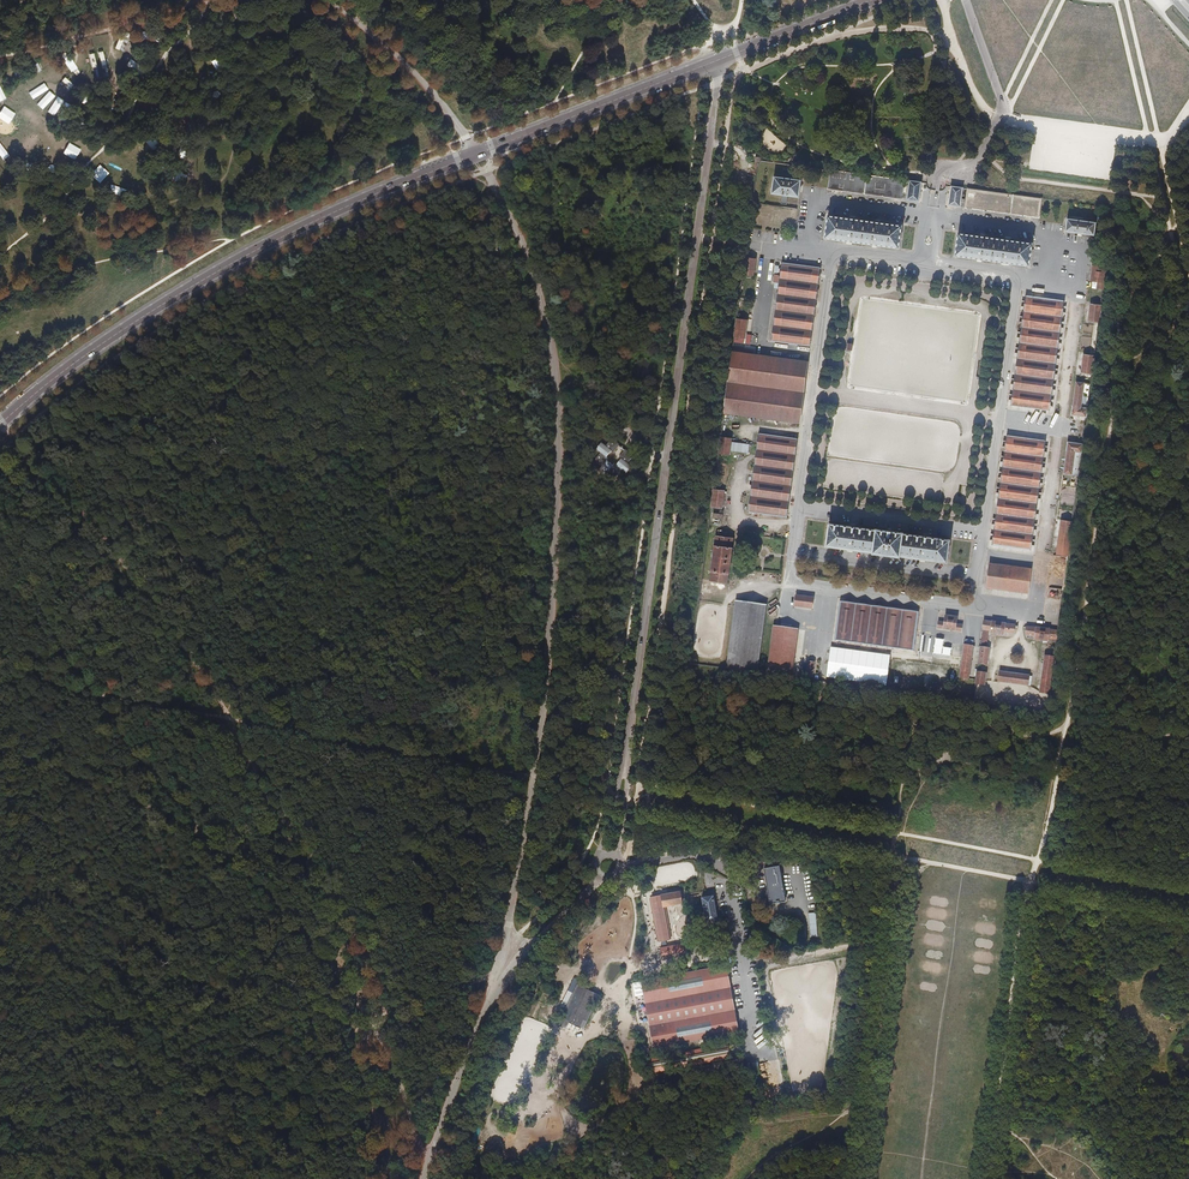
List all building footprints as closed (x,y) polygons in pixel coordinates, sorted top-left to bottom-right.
[(126,65),(135,70),(138,63),(129,59),(126,65)] [(47,83),(31,91),(34,97),(50,90),(47,83)] [(38,102),(43,108),(56,96),(51,90),(38,102)] [(48,112),(54,116),(63,101),(57,97),(48,112)] [(8,135),(12,123),(0,120),(0,133),(8,135)] [(81,161),(87,153),(77,146),(71,153),(81,161)] [(92,173),(101,182),(110,172),(101,163),(92,173)] [(827,189),(902,199),(905,180),(828,170),(827,173),(829,173),(827,189)] [(781,203),(787,204),(788,196),(799,198),(801,180),(773,176),(771,194),(782,195),(781,203)] [(907,201),(920,203),(922,183),(918,183),(909,182),(907,201)] [(153,183),(144,197),(150,200),(159,187),(153,183)] [(948,206),(962,208),(964,189),(951,187),(948,206)] [(963,209),(1038,219),(1041,199),(966,189),(963,209)] [(826,238),(898,247),(900,227),(828,217),(826,238)] [(1065,232),(1095,236),(1096,222),(1066,218),(1065,232)] [(956,254),(1028,265),(1031,245),(959,234),(956,254)] [(743,274),(755,276),(757,260),(745,258),(743,274)] [(1097,288),(1103,289),(1107,261),(1100,260),(1100,267),(1092,266),(1090,281),(1098,282),(1097,288)] [(771,342),(810,347),(820,268),(781,263),(780,275),(775,274),(774,282),(779,283),(777,295),(774,295),(774,299),(776,299),(771,342)] [(1010,405),(1050,410),(1064,301),(1025,296),(1010,405)] [(1088,321),(1099,322),(1101,306),(1090,304),(1088,321)] [(734,337),(746,338),(748,321),(737,319),(734,337)] [(1085,338),(1092,339),(1094,327),(1087,326),(1085,338)] [(724,414),(801,424),(809,362),(732,352),(724,414)] [(1080,373),(1092,374),(1094,356),(1083,354),(1080,373)] [(1071,416),(1086,418),(1087,408),(1081,407),(1084,383),(1075,382),(1071,416)] [(748,512),(787,517),(798,439),(758,433),(748,512)] [(992,545),(1031,551),(1047,441),(1007,435),(992,545)] [(718,455),(730,457),(732,438),(721,437),(718,455)] [(622,470),(624,472),(629,465),(628,464),(633,458),(612,440),(606,447),(601,444),(596,451),(600,454),(594,461),(601,466),(598,470),(606,475),(610,471),(618,476),(622,470)] [(748,453),(749,444),(733,442),(732,451),(748,453)] [(1063,474),(1078,476),(1083,444),(1068,442),(1063,474)] [(1058,513),(1073,515),(1078,482),(1062,480),(1058,513)] [(711,507),(722,509),(725,492),(713,490),(711,507)] [(1056,555),(1068,556),(1072,521),(1061,520),(1056,555)] [(825,547),(947,563),(950,539),(828,522),(825,547)] [(710,581),(727,583),(728,574),(729,574),(732,547),(731,547),(732,538),(715,536),(714,545),(711,572),(710,581)] [(986,587),(1028,594),(1032,570),(989,564),(986,587)] [(794,607),(812,609),(813,598),(796,596),(794,607)] [(834,641),(913,651),(919,611),(839,601),(834,641)] [(726,670),(757,674),(767,606),(736,602),(726,670)] [(937,629),(961,632),(962,625),(956,625),(957,618),(945,616),(944,623),(938,622),(937,629)] [(989,634),(1004,636),(1005,633),(1014,634),(1015,625),(1006,624),(991,622),(983,621),(982,630),(990,631),(989,634)] [(767,675),(792,679),(798,630),(773,627),(767,675)] [(1033,640),(1048,643),(1049,639),(1057,640),(1058,631),(1050,630),(1050,629),(1034,627),(1034,628),(1026,627),(1025,636),(1034,637),(1033,640)] [(959,678),(968,679),(973,646),(964,645),(959,678)] [(978,664),(988,665),(990,648),(980,647),(978,664)] [(1040,693),(1050,694),(1054,657),(1044,656),(1040,693)] [(806,676),(812,677),(814,662),(808,661),(806,676)] [(975,684),(985,686),(987,673),(977,672),(975,684)] [(998,682),(1027,686),(1029,676),(999,672),(998,682)] [(764,869),(771,905),(786,903),(780,866),(764,869)] [(650,897),(659,942),(670,940),(664,908),(683,904),(681,892),(650,897)] [(702,898),(707,924),(718,922),(714,896),(702,898)] [(663,957),(686,951),(684,942),(660,949),(663,957)] [(641,981),(654,1049),(740,1033),(727,966),(641,981)] [(560,1020),(583,1031),(600,998),(576,987),(560,1020)] [(753,1037),(757,1045),(767,1040),(763,1032),(753,1037)] [(728,1043),(650,1058),(652,1073),(731,1058),(728,1043)]
